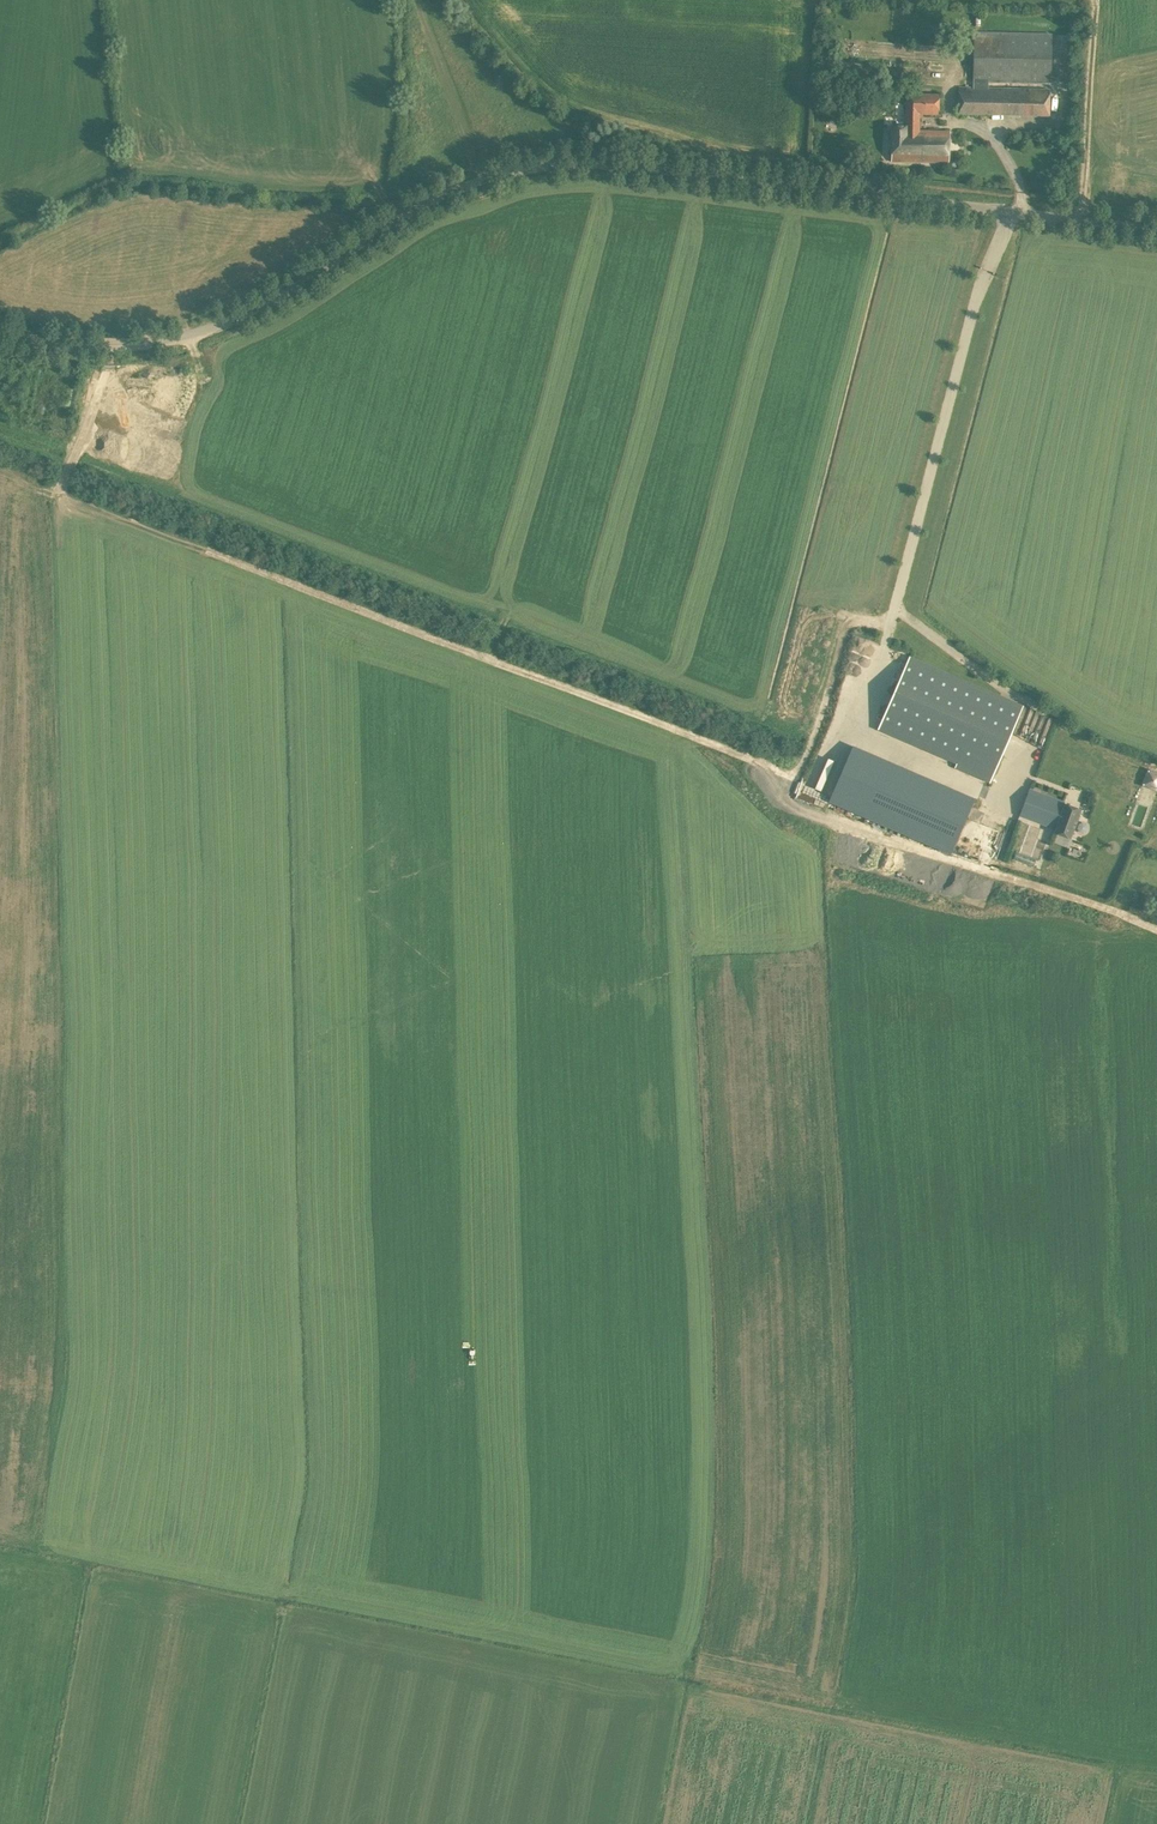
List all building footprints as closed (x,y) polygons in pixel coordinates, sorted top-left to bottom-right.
[(974,32),(972,82),(1051,84),(1052,34),(974,32)] [(958,114),(1050,117),(1050,88),(958,86),(958,114)] [(906,95),(906,127),(892,127),(891,162),(949,163),(949,132),(919,131),(919,114),(938,114),(938,95),(906,95)] [(955,767),(989,782),(1021,708),(911,660),(882,726),(902,734),(901,737),(958,761),(955,767)] [(853,746),(828,801),(950,854),(952,850),(966,817),(974,799),(853,746)] [(1142,781),(1153,788),(1156,783),(1156,772),(1151,768),(1142,781)] [(1020,816),(1056,829),(1054,833),(1070,839),(1081,811),(1064,804),(1029,790),(1020,816)] [(971,831),(962,852),(984,862),(993,841),(971,831)]
